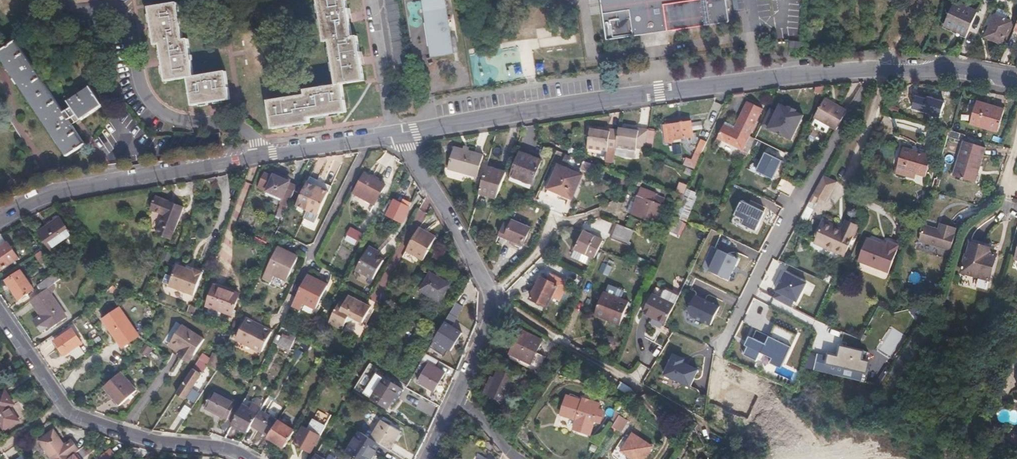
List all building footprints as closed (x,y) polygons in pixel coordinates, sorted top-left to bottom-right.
[(193,103),(230,97),(225,69),(195,73),(189,36),(185,36),(180,0),(172,0),(151,3),(156,41),(161,40),(167,77),(188,74),(193,103)] [(324,40),(329,39),(335,83),(303,88),(304,94),(268,99),(271,126),(310,121),(309,115),(346,109),(342,81),(365,78),(358,33),(354,34),(348,0),(318,0),(324,40)] [(388,19),(395,68),(409,66),(400,5),(399,0),(385,0),(388,19)] [(430,56),(453,53),(445,0),(421,0),(430,56)] [(613,44),(729,26),(725,0),(607,0),(613,44)] [(969,33),(979,10),(956,0),(946,23),(969,33)] [(1012,22),(996,15),(986,37),(1002,44),(1012,22)] [(67,156),(86,143),(74,123),(104,104),(91,85),(61,105),(17,39),(0,50),(0,55),(67,156)] [(824,88),(814,89),(813,95),(820,97),(824,88)] [(938,116),(942,101),(914,94),(911,109),(938,116)] [(813,119),(834,133),(846,113),(824,100),(813,119)] [(977,102),(971,123),(995,131),(1001,110),(977,102)] [(774,114),(767,111),(760,128),(790,142),(801,117),(794,114),(786,110),(778,106),(774,114)] [(744,160),(751,145),(746,142),(759,114),(745,107),(729,139),(719,134),(713,144),(744,160)] [(695,137),(692,122),(670,126),(671,137),(674,137),(675,140),(695,137)] [(648,151),(650,132),(641,131),(641,133),(621,131),(621,133),(619,153),(619,158),(637,160),(637,152),(638,152),(639,150),(648,151)] [(610,153),(617,153),(619,133),(612,133),(612,135),(592,133),(590,155),(610,156),(610,153)] [(704,153),(708,142),(702,140),(698,151),(704,153)] [(987,147),(965,140),(954,176),(975,182),(987,147)] [(484,156),(455,147),(449,166),(478,175),(484,156)] [(931,155),(904,147),(897,172),(914,177),(916,171),(925,175),(931,155)] [(379,163),(391,169),(397,157),(384,151),(379,163)] [(542,160),(521,152),(510,180),(530,189),(542,160)] [(781,163),(764,155),(755,174),(772,182),(781,163)] [(592,164),(583,161),(581,165),(591,169),(592,164)] [(497,197),(507,171),(487,164),(479,191),(497,197)] [(285,212),(300,178),(291,174),(292,173),(277,167),(276,169),(267,165),(261,179),(285,189),(280,201),(284,203),(281,210),(285,212)] [(582,175),(559,165),(546,193),(561,199),(563,195),(572,199),(582,175)] [(333,179),(312,169),(298,201),(320,211),(333,179)] [(385,184),(364,173),(354,193),(359,196),(360,195),(375,203),(385,184)] [(821,198),(828,202),(830,198),(835,188),(838,182),(827,175),(815,196),(821,198)] [(791,194),(793,185),(779,182),(777,191),(791,194)] [(835,188),(830,198),(836,189),(840,183),(838,182),(835,188)] [(698,193),(691,189),(679,216),(689,222),(693,212),(691,210),(698,193)] [(637,216),(647,220),(654,205),(652,204),(653,201),(639,195),(635,203),(638,204),(637,208),(640,209),(637,216)] [(162,214),(155,233),(170,239),(183,206),(154,196),(149,210),(162,214)] [(815,196),(812,201),(817,204),(821,198),(815,196)] [(402,221),(410,207),(395,199),(388,214),(402,221)] [(740,203),(733,218),(743,222),(741,227),(756,234),(760,225),(759,225),(764,215),(740,203)] [(415,219),(421,223),(426,213),(420,210),(415,219)] [(642,233),(647,220),(637,216),(631,229),(642,233)] [(73,236),(61,218),(39,232),(51,250),(73,236)] [(512,224),(505,221),(499,236),(523,246),(531,227),(513,220),(512,224)] [(674,220),(671,232),(681,234),(684,222),(674,220)] [(846,220),(841,231),(823,223),(812,246),(842,261),(858,226),(846,220)] [(634,251),(642,233),(631,229),(614,222),(608,234),(625,241),(623,247),(634,251)] [(950,250),(955,235),(953,235),(955,228),(940,223),(938,230),(924,225),(919,240),(950,250)] [(346,240),(358,245),(363,233),(351,227),(346,240)] [(420,257),(434,235),(419,227),(407,251),(420,257)] [(595,259),(601,248),(604,242),(584,232),(576,249),(595,259)] [(994,240),(972,233),(967,249),(968,249),(963,267),(981,272),(979,280),(988,283),(998,250),(992,248),(994,240)] [(436,236),(434,235),(420,257),(424,259),(436,236)] [(887,245),(868,237),(858,260),(889,272),(900,245),(889,240),(887,245)] [(8,241),(0,247),(0,268),(19,256),(8,241)] [(652,259),(658,261),(664,248),(659,245),(652,259)] [(298,256),(277,247),(266,269),(287,279),(298,256)] [(49,258),(43,248),(34,254),(41,263),(49,258)] [(595,259),(576,249),(572,256),(591,266),(595,259)] [(378,255),(367,250),(358,269),(375,279),(385,260),(377,257),(378,255)] [(738,262),(719,253),(709,273),(728,282),(738,262)] [(619,261),(604,256),(599,271),(614,277),(619,261)] [(192,271),(176,263),(165,284),(190,295),(201,273),(193,269),(192,271)] [(46,288),(62,276),(56,268),(40,280),(46,288)] [(34,289),(21,271),(7,280),(19,299),(34,289)] [(808,282),(787,271),(777,290),(778,291),(775,297),(793,307),(796,300),(798,301),(808,282)] [(570,279),(582,284),(585,278),(573,272),(570,279)] [(450,285),(431,273),(421,291),(440,302),(450,285)] [(547,280),(541,277),(530,298),(547,307),(561,279),(550,274),(547,280)] [(328,285),(307,275),(297,295),(295,298),(317,308),(328,285)] [(240,295),(216,285),(208,305),(232,314),(240,295)] [(46,288),(31,299),(41,315),(37,319),(36,323),(41,332),(49,326),(51,328),(66,317),(46,288)] [(666,288),(661,298),(676,305),(680,295),(666,288)] [(630,303),(605,292),(595,315),(620,326),(630,303)] [(348,295),(344,303),(340,301),(330,322),(342,328),(345,321),(356,318),(363,321),(371,306),(348,295)] [(661,298),(654,295),(644,314),(666,324),(676,305),(661,298)] [(719,309),(695,297),(688,311),(690,317),(711,327),(719,309)] [(138,336),(118,308),(104,318),(123,346),(138,336)] [(237,338),(263,350),(272,330),(246,318),(237,338)] [(181,324),(170,341),(180,348),(177,353),(189,361),(203,338),(181,324)] [(766,343),(753,337),(744,353),(757,360),(761,352),(784,364),(798,335),(776,324),(766,343)] [(462,333),(449,326),(438,344),(451,351),(462,333)] [(654,326),(643,327),(644,337),(655,335),(654,326)] [(874,349),(888,357),(901,334),(887,327),(874,349)] [(74,354),(76,358),(85,352),(78,343),(81,342),(72,329),(55,340),(64,354),(69,351),(71,354),(74,354)] [(511,354),(531,363),(532,364),(537,353),(542,340),(521,331),(511,354)] [(281,337),(277,335),(273,341),(289,349),(295,336),(289,333),(287,337),(282,334),(281,337)] [(180,348),(170,341),(166,346),(177,353),(180,348)] [(816,355),(812,372),(863,383),(868,363),(860,361),(862,352),(839,347),(837,358),(827,355),(826,358),(816,355)] [(532,364),(531,363),(529,367),(538,372),(545,357),(537,353),(532,364)] [(683,361),(673,356),(663,376),(688,389),(696,372),(682,365),(683,361)] [(444,373),(429,364),(418,382),(433,391),(444,373)] [(214,375),(217,370),(215,369),(209,365),(206,369),(214,375)] [(193,368),(176,393),(184,399),(201,374),(193,368)] [(135,388),(119,370),(103,385),(120,403),(135,388)] [(515,378),(498,370),(488,394),(504,402),(515,378)] [(401,387),(385,378),(372,398),(388,408),(401,387)] [(4,390),(0,393),(0,425),(4,430),(19,420),(10,406),(14,403),(4,390)] [(234,419),(241,405),(213,391),(204,407),(227,419),(228,417),(234,419)] [(593,397),(592,400),(569,393),(564,410),(580,415),(578,423),(592,427),(597,413),(602,415),(605,404),(600,403),(600,400),(593,397)] [(185,404),(179,416),(186,419),(192,408),(185,404)] [(253,422),(258,414),(242,404),(241,405),(234,419),(232,424),(247,432),(253,422)] [(278,420),(279,419),(262,408),(258,414),(253,422),(269,433),(278,420)] [(316,414),(308,429),(303,426),(294,443),(310,452),(328,421),(316,414)] [(622,414),(614,427),(624,433),(631,420),(622,414)] [(563,418),(562,427),(574,429),(575,420),(563,418)] [(379,444),(389,450),(401,432),(381,419),(369,438),(379,444)] [(294,430),(278,420),(269,433),(268,436),(284,446),(294,430)] [(78,441),(67,449),(54,429),(39,440),(53,458),(65,458),(70,455),(71,457),(75,453),(82,447),(78,441)] [(369,438),(360,432),(347,452),(358,458),(370,458),(379,444),(369,438)] [(633,434),(620,452),(630,458),(645,458),(653,448),(633,434)] [(115,455),(110,449),(101,456),(102,458),(109,458),(115,455)]
